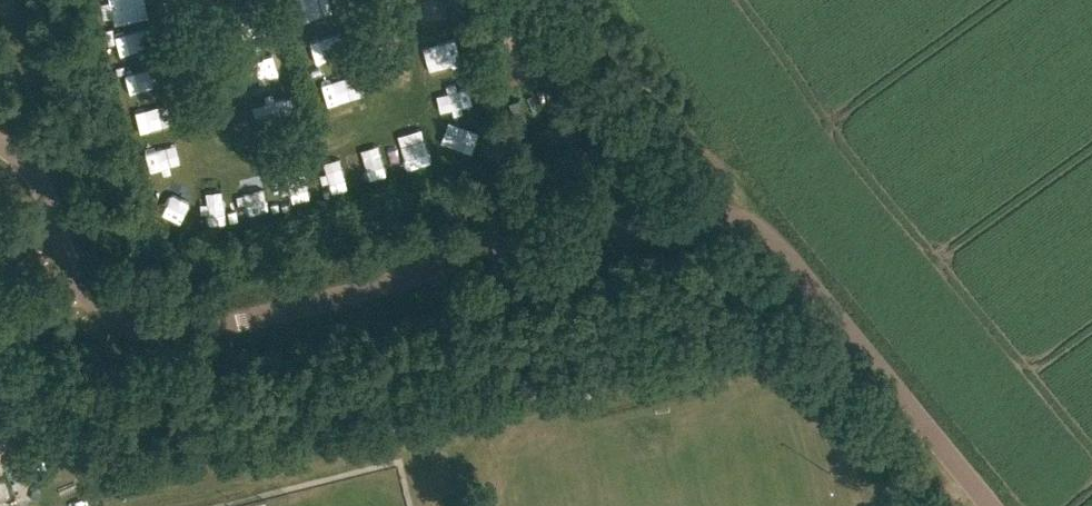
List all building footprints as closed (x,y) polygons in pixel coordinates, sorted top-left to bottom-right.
[(431,26),(455,21),(450,0),(437,0),(426,2),(431,26)] [(316,65),(327,62),(321,41),(311,44),(316,65)] [(257,62),(263,82),(287,76),(282,56),(257,62)] [(328,106),(349,101),(345,83),(324,87),(328,106)] [(452,147),(474,157),(484,137),(462,126),(452,147)] [(593,389),(592,383),(590,379),(564,385),(566,390),(567,396),(593,389)]
